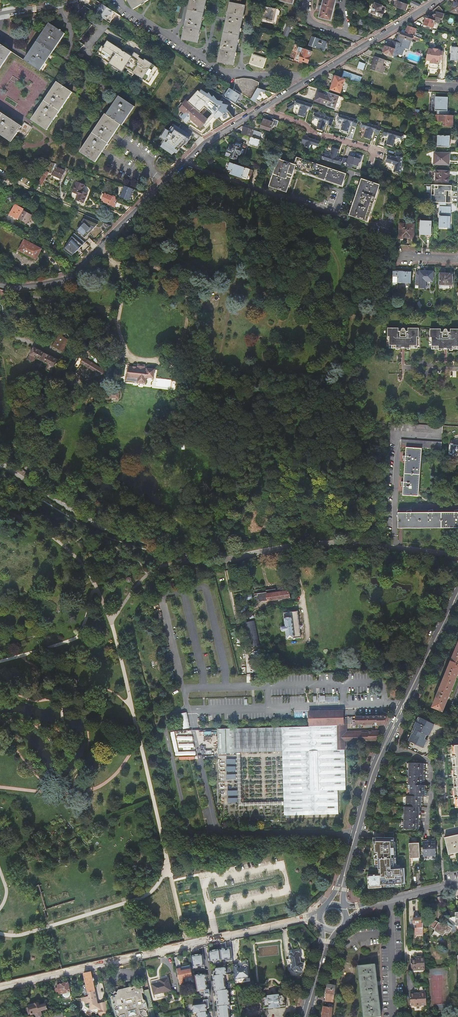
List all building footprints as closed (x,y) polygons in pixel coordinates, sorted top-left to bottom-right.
[(13,0),(2,0),(0,0),(2,9),(14,6),(13,0)] [(133,10),(149,0),(127,0),(133,10)] [(207,0),(190,0),(186,21),(185,23),(185,24),(186,24),(182,40),(198,43),(207,0)] [(322,7),(321,6),(319,6),(317,10),(321,11),(321,12),(320,19),(331,22),(335,6),(336,6),(338,0),(324,0),(322,7)] [(408,5),(399,2),(397,8),(406,11),(408,5)] [(237,50),(245,7),(230,4),(227,20),(226,21),(226,23),(222,44),(221,44),(221,45),(221,47),(218,63),(233,66),(237,50)] [(382,17),(385,8),(375,4),(371,14),(382,17)] [(95,13),(110,23),(116,14),(103,5),(102,5),(101,8),(99,10),(98,10),(95,13)] [(276,25),(279,10),(265,7),(262,22),(276,25)] [(444,14),(436,12),(435,15),(434,15),(430,16),(430,19),(435,21),(435,22),(437,23),(439,22),(440,19),(442,19),(444,14)] [(433,28),(435,22),(435,21),(430,19),(426,18),(425,22),(427,23),(426,25),(433,28)] [(68,33),(51,23),(26,60),(42,71),(68,33)] [(283,31),(285,31),(283,36),(288,37),(291,29),(293,30),(294,27),(286,24),(283,31)] [(414,37),(418,38),(419,35),(415,33),(416,30),(408,27),(406,34),(414,37)] [(394,42),(392,48),(400,51),(401,50),(403,51),(404,48),(408,50),(409,46),(410,41),(411,41),(412,42),(414,37),(406,34),(399,31),(398,34),(399,35),(400,35),(399,40),(398,40),(397,39),(396,42),(394,42)] [(309,46),(324,52),(328,42),(312,37),(309,46)] [(129,70),(135,74),(149,83),(159,69),(149,63),(147,61),(145,60),(145,61),(140,58),(139,58),(140,57),(138,56),(136,55),(135,54),(132,58),(128,55),(126,54),(125,53),(123,56),(120,54),(122,51),(121,51),(119,49),(108,42),(104,48),(102,47),(96,55),(113,66),(119,70),(122,73),(125,68),(129,70)] [(336,49),(343,52),(350,47),(339,43),(336,49)] [(0,45),(0,69),(11,52),(0,45)] [(300,60),(307,63),(310,58),(309,57),(310,56),(311,56),(312,53),(311,53),(311,52),(293,45),(292,49),(295,50),(294,51),(299,52),(296,60),(300,62),(300,60)] [(392,48),(386,46),(383,53),(395,57),(397,54),(399,55),(400,51),(392,48)] [(426,59),(426,61),(430,61),(428,68),(429,68),(430,68),(431,68),(431,69),(432,69),(433,69),(434,69),(435,69),(436,69),(437,69),(438,69),(439,69),(440,65),(442,60),(443,51),(440,51),(440,50),(438,50),(438,49),(433,49),(429,48),(426,59)] [(263,69),(266,60),(253,55),(250,64),(263,69)] [(381,73),(385,60),(375,56),(371,69),(381,73)] [(364,70),(366,64),(360,62),(357,68),(364,70)] [(353,82),(360,84),(362,78),(345,72),(343,78),(353,82)] [(334,75),(333,75),(331,81),(334,82),(331,90),(340,93),(345,80),(334,76),(334,75)] [(234,89),(241,94),(252,101),(258,88),(259,83),(253,79),(244,79),(236,81),(234,89)] [(74,92),(58,81),(31,121),(48,131),(74,92)] [(224,97),(235,104),(238,100),(237,100),(241,94),(234,89),(231,87),(227,93),(226,93),(223,97),(224,97)] [(201,129),(203,126),(204,125),(203,124),(204,123),(206,123),(208,120),(198,112),(197,110),(199,108),(201,106),(205,101),(207,102),(213,96),(204,88),(192,102),(193,103),(191,105),(186,101),(183,104),(184,105),(180,110),(185,114),(182,118),(187,123),(190,119),(201,129)] [(266,91),(258,88),(252,101),(255,103),(262,92),(266,93),(266,91)] [(339,99),(340,96),(330,93),(325,91),(324,94),(318,92),(315,101),(327,105),(327,106),(335,109),(339,99)] [(107,115),(123,126),(123,125),(135,107),(119,96),(107,114),(107,115)] [(435,110),(449,111),(449,98),(436,97),(435,105),(434,105),(434,106),(435,106),(435,110)] [(313,105),(297,100),(287,106),(289,110),(294,107),(294,105),(300,107),(298,115),(304,117),(305,117),(307,109),(311,110),(313,105)] [(22,126),(0,112),(0,134),(12,142),(19,132),(26,137),(32,128),(25,122),(22,126)] [(316,129),(317,129),(322,131),(323,131),(326,123),(327,124),(327,125),(331,126),(333,119),(314,113),(312,119),(319,121),(316,129)] [(344,116),(339,114),(337,120),(343,122),(341,130),(347,132),(348,132),(350,126),(350,124),(352,125),(352,126),(356,127),(358,120),(344,116)] [(122,126),(123,126),(107,115),(106,116),(105,115),(80,152),(96,163),(121,125),(122,126)] [(453,127),(453,116),(435,115),(435,121),(439,121),(439,126),(453,127)] [(277,126),(279,121),(273,119),(272,122),(264,119),(261,128),(270,131),(271,128),(275,127),(275,126),(277,126)] [(379,134),(381,127),(362,121),(360,127),(366,129),(364,137),(370,139),(371,139),(373,131),(375,132),(375,133),(379,134)] [(243,132),(242,134),(251,137),(253,134),(260,137),(261,133),(244,127),(243,129),(242,130),(243,131),(243,132)] [(402,140),(404,135),(384,129),(382,135),(386,137),(387,136),(389,136),(386,144),(393,146),(396,139),(402,140)] [(162,146),(172,155),(175,152),(178,153),(181,151),(177,148),(187,140),(189,142),(193,138),(177,130),(175,134),(173,133),(169,138),(171,139),(169,143),(166,141),(162,146)] [(304,147),(310,149),(311,145),(318,147),(320,141),(308,138),(308,137),(304,135),(301,144),(305,145),(304,147)] [(450,148),(450,137),(438,136),(438,147),(450,148)] [(258,147),(260,140),(251,137),(249,144),(258,147)] [(238,154),(239,155),(240,154),(242,155),(244,150),(241,149),(242,148),(240,148),(241,145),(236,143),(235,146),(234,146),(233,147),(231,148),(230,148),(229,151),(228,151),(227,155),(237,159),(238,154)] [(323,154),(322,159),(341,165),(343,159),(339,157),(339,158),(336,158),(339,150),(338,149),(333,148),(332,147),(329,155),(323,154)] [(403,159),(404,154),(396,151),(395,155),(396,156),(395,158),(394,157),(388,155),(388,156),(386,161),(386,162),(395,165),(393,171),(401,174),(402,167),(403,159)] [(435,154),(434,165),(449,165),(450,154),(435,154)] [(358,166),(359,162),(360,159),(349,156),(347,163),(358,166)] [(297,158),(295,165),(278,160),(274,173),(273,175),(270,186),(319,202),(322,192),(323,188),(324,187),(323,187),(325,180),(329,181),(341,185),(345,175),(333,170),(320,166),(321,163),(315,162),(314,164),(297,158)] [(249,169),(245,168),(230,163),(228,169),(231,171),(230,174),(236,176),(246,179),(250,169),(253,170),(253,169),(254,168),(250,166),(249,167),(249,169)] [(61,179),(65,172),(57,169),(58,167),(55,166),(52,171),(55,172),(55,173),(53,176),(61,179)] [(246,179),(236,176),(236,178),(249,182),(253,170),(250,169),(246,179)] [(436,171),(436,182),(448,183),(448,171),(436,171)] [(373,203),(379,186),(362,180),(354,203),(350,215),(367,221),(373,203)] [(77,182),(73,191),(72,192),(78,194),(76,200),(84,203),(86,197),(88,194),(82,191),(84,185),(77,182)] [(451,186),(432,185),(431,203),(451,204),(451,196),(452,196),(452,192),(451,192),(451,186)] [(131,201),(133,196),(135,190),(125,186),(122,192),(120,198),(131,201)] [(9,193),(6,198),(12,201),(15,196),(9,193)] [(114,207),(121,210),(124,205),(117,202),(116,203),(115,203),(116,201),(112,199),(113,197),(105,193),(105,194),(102,193),(100,198),(103,199),(102,200),(103,200),(103,201),(108,204),(108,205),(114,207)] [(10,215),(17,219),(23,209),(16,205),(10,215)] [(448,213),(448,207),(439,207),(439,228),(450,228),(451,213),(448,213)] [(23,209),(17,219),(18,220),(19,218),(27,223),(32,215),(23,211),(24,209),(23,209)] [(86,237),(97,226),(101,228),(105,223),(86,215),(84,218),(82,221),(86,223),(79,230),(86,237)] [(420,235),(425,235),(431,235),(431,233),(431,222),(421,222),(420,235)] [(413,239),(413,225),(400,224),(399,238),(413,239)] [(67,247),(75,254),(86,242),(75,233),(67,247)] [(36,259),(41,249),(25,240),(19,250),(36,259)] [(400,271),(393,271),(392,281),(395,281),(395,280),(397,280),(397,283),(398,283),(410,283),(410,284),(411,284),(411,272),(411,273),(400,272),(400,271)] [(420,273),(415,272),(415,282),(419,282),(419,288),(425,289),(426,281),(432,281),(433,272),(420,271),(420,273)] [(452,282),(453,277),(452,277),(452,275),(449,275),(449,274),(440,273),(439,285),(451,285),(451,282),(452,282)] [(0,289),(0,291),(0,294),(6,296),(6,297),(9,299),(10,300),(13,292),(0,289)] [(389,349),(416,349),(417,339),(417,337),(419,337),(419,329),(409,328),(409,330),(408,330),(405,330),(405,329),(403,328),(402,328),(401,329),(401,330),(398,330),(397,330),(397,328),(387,329),(387,336),(389,336),(389,339),(389,349)] [(431,350),(443,350),(443,348),(448,349),(448,350),(457,350),(457,329),(452,329),(452,331),(450,331),(448,331),(447,330),(446,329),(445,329),(444,330),(444,331),(441,331),(439,331),(439,329),(429,329),(430,337),(432,337),(431,340),(431,350)] [(42,339),(45,334),(37,330),(35,335),(42,339)] [(61,337),(55,347),(61,351),(67,340),(64,338),(65,336),(63,336),(62,337),(61,337)] [(52,373),(55,368),(57,369),(61,362),(59,361),(34,348),(27,360),(34,364),(37,359),(48,365),(45,370),(52,373)] [(84,358),(80,364),(76,362),(73,367),(78,370),(81,364),(96,373),(93,379),(100,375),(104,370),(84,358)] [(129,370),(129,378),(138,379),(138,383),(139,383),(140,384),(143,385),(144,384),(146,384),(146,378),(154,379),(155,370),(145,369),(145,367),(138,367),(138,368),(128,367),(128,370),(129,370)] [(442,434),(443,426),(388,422),(388,430),(442,434)] [(406,448),(422,449),(441,450),(442,443),(401,440),(401,447),(406,448)] [(422,449),(406,448),(405,456),(402,456),(403,461),(405,461),(404,482),(403,482),(401,482),(402,487),(403,487),(403,495),(418,496),(422,449)] [(398,517),(398,528),(457,528),(457,510),(454,511),(455,512),(433,512),(433,511),(433,510),(428,511),(428,512),(411,513),(411,511),(411,510),(407,511),(407,513),(398,513),(398,515),(397,516),(397,517),(398,517)] [(266,592),(254,594),(255,600),(257,600),(258,603),(290,597),(288,591),(276,593),(275,589),(265,590),(266,592)] [(286,631),(287,639),(300,638),(297,611),(283,613),(285,626),(282,627),(281,628),(281,631),(283,632),(286,631)] [(433,707),(443,711),(457,674),(457,644),(433,707)] [(335,725),(336,750),(345,750),(346,750),(345,741),(375,741),(379,732),(368,732),(368,734),(344,734),(344,719),(344,715),(310,716),(310,725),(335,725)] [(378,725),(384,724),(388,716),(356,717),(356,724),(376,724),(376,725),(377,725),(378,725)] [(425,739),(427,735),(429,736),(435,724),(419,717),(411,733),(412,733),(408,741),(424,748),(427,740),(425,739)] [(368,734),(368,732),(368,731),(347,732),(347,719),(344,719),(344,734),(368,734)] [(336,750),(335,725),(310,725),(310,727),(218,729),(219,754),(283,752),(285,816),(339,814),(338,790),(347,790),(345,750),(336,750)] [(425,763),(407,763),(409,763),(409,767),(409,770),(406,770),(406,774),(409,774),(409,778),(406,778),(409,778),(409,781),(409,785),(406,785),(407,785),(407,789),(411,789),(411,792),(410,792),(411,792),(410,796),(404,796),(407,796),(407,800),(406,800),(407,800),(407,803),(406,803),(407,803),(407,806),(405,806),(405,810),(404,810),(404,811),(405,811),(405,813),(401,813),(401,818),(405,818),(404,821),(402,821),(404,821),(404,824),(404,825),(404,828),(401,828),(419,829),(420,829),(420,807),(422,807),(423,796),(426,796),(426,785),(424,785),(425,763)] [(449,855),(457,852),(457,835),(445,838),(449,855)] [(393,840),(375,839),(375,842),(374,842),(375,850),(377,850),(377,857),(379,857),(381,874),(381,884),(402,883),(401,867),(390,867),(390,856),(393,855),(393,840)] [(423,840),(423,842),(424,858),(424,857),(427,857),(428,857),(431,857),(432,857),(436,857),(436,859),(435,841),(435,839),(423,840)] [(410,861),(420,861),(419,842),(409,843),(409,847),(409,850),(410,861)] [(381,874),(368,875),(368,888),(381,887),(381,884),(381,874)] [(456,927),(456,917),(443,920),(448,923),(447,925),(444,926),(443,927),(443,926),(442,925),(441,924),(440,925),(440,924),(440,923),(439,923),(437,921),(433,922),(430,927),(435,930),(435,932),(432,937),(438,941),(440,938),(444,937),(445,938),(446,938),(446,939),(447,939),(448,939),(449,939),(449,938),(451,935),(450,934),(451,932),(454,933),(456,933),(456,927)] [(424,935),(423,924),(422,924),(421,918),(413,918),(414,925),(417,925),(417,929),(415,929),(415,936),(424,935)] [(231,947),(209,952),(210,961),(227,959),(227,961),(233,960),(231,947)] [(290,964),(292,971),(302,973),(304,964),(301,964),(300,962),(300,958),(301,958),(301,953),(299,954),(299,953),(289,955),(290,960),(291,960),(291,964),(290,964)] [(204,954),(191,955),(193,967),(205,966),(204,954)] [(425,970),(424,957),(417,958),(417,959),(417,960),(415,961),(415,959),(411,960),(411,971),(425,970)] [(239,966),(233,967),(235,980),(250,978),(248,967),(246,965),(244,966),(242,968),(239,968),(239,966)] [(358,967),(364,1016),(381,1016),(375,965),(358,967)] [(215,967),(216,975),(214,975),(216,990),(217,990),(220,1016),(231,1016),(230,1005),(232,1005),(230,988),(228,989),(226,975),(228,974),(227,966),(215,967)] [(177,970),(180,985),(184,984),(183,979),(191,977),(193,987),(197,987),(195,975),(193,969),(181,972),(181,969),(177,970)] [(89,997),(87,997),(87,999),(84,1000),(86,1005),(90,1009),(90,1011),(99,1009),(99,1008),(98,1005),(93,982),(92,978),(91,973),(84,975),(89,997)] [(207,1007),(209,1007),(208,995),(210,995),(210,989),(207,990),(205,974),(195,975),(198,991),(202,991),(202,989),(205,989),(205,995),(204,995),(205,1004),(194,1005),(194,1013),(198,1012),(198,1016),(208,1016),(207,1007)] [(168,979),(151,983),(155,995),(171,991),(168,979)] [(68,983),(58,985),(60,995),(70,992),(68,983)] [(147,1012),(148,1009),(146,1001),(144,999),(142,994),(144,993),(143,989),(142,989),(142,988),(143,988),(143,987),(142,987),(142,986),(141,986),(140,986),(139,986),(139,987),(138,987),(138,986),(130,988),(127,989),(119,991),(117,993),(116,992),(114,995),(114,996),(113,997),(112,997),(111,997),(111,998),(111,999),(111,1000),(112,1000),(112,1001),(113,1001),(114,1001),(115,1001),(116,1006),(115,1009),(117,1016),(120,1016),(121,1016),(125,1015),(125,1016),(144,1016),(141,1015),(140,1011),(144,1010),(147,1012)] [(332,1003),(334,1003),(336,987),(328,986),(327,990),(326,1001),(332,1002),(332,1003)] [(426,1005),(426,994),(411,995),(411,1006),(414,1006),(414,1007),(421,1007),(421,1006),(426,1005)] [(263,998),(264,1009),(269,1009),(270,1009),(280,1008),(280,1007),(286,1007),(285,996),(279,996),(268,997),(268,998),(263,998)] [(29,1006),(31,1015),(36,1014),(37,1016),(40,1016),(42,1016),(41,1011),(47,1010),(46,1004),(39,1006),(39,1003),(34,1005),(33,1004),(31,1004),(31,1005),(31,1006),(29,1006)] [(101,1016),(105,1016),(110,1016),(107,1003),(98,1005),(99,1008),(99,1009),(101,1016)] [(333,1005),(328,1005),(328,1006),(324,1006),(322,1016),(332,1016),(333,1005)]
